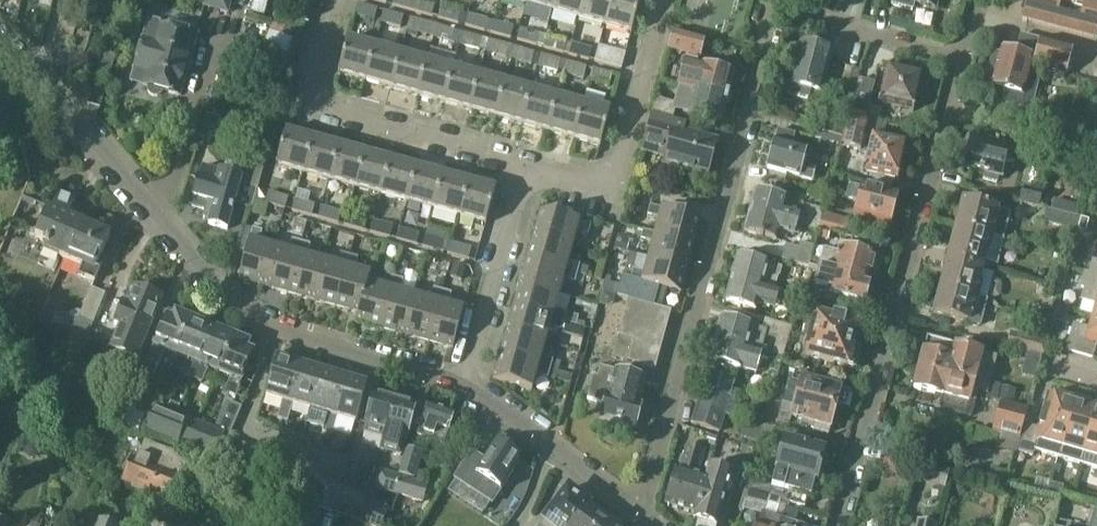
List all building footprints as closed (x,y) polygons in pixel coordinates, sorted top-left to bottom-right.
[(204,6),(228,12),(231,0),(206,0),(204,6)] [(411,11),(414,0),(394,0),(392,6),(411,11)] [(411,11),(432,17),(435,5),(415,0),(414,0),(411,11)] [(555,0),(527,0),(526,4),(552,11),(555,0)] [(552,11),(578,18),(583,0),(555,0),(552,11)] [(578,18),(604,25),(611,0),(583,0),(578,18)] [(604,25),(631,33),(640,0),(611,0),(604,25)] [(891,5),(914,10),(915,4),(936,10),(939,0),(892,0),(891,5)] [(1025,15),(1023,20),(1028,21),(1093,38),(1096,39),(1096,5),(1077,0),(1029,0),(1025,15)] [(378,10),(358,4),(355,15),(375,20),(378,10)] [(438,19),(458,24),(461,13),(441,7),(438,19)] [(403,17),(384,12),(381,23),(400,28),(403,17)] [(464,26),(489,33),(493,21),(468,14),(464,26)] [(433,38),(436,26),(410,19),(407,31),(433,38)] [(148,21),(135,68),(148,71),(144,85),(149,86),(149,90),(150,93),(154,95),(158,95),(161,94),(163,90),(179,95),(196,35),(148,21)] [(493,21),(489,33),(511,39),(514,27),(493,21)] [(456,31),(436,26),(433,38),(453,43),(456,31)] [(537,46),(540,35),(520,29),(517,41),(537,46)] [(672,31),(667,49),(700,58),(705,39),(672,31)] [(463,34),(460,45),(479,50),(482,39),(463,34)] [(1017,54),(1032,58),(1056,65),(1055,71),(1067,74),(1074,49),(1022,35),(1017,54)] [(543,48),(563,54),(566,43),(546,38),(543,48)] [(364,81),(374,47),(348,39),(338,74),(364,81)] [(509,46),(489,41),(486,53),(506,58),(509,46)] [(569,55),(589,61),(592,49),(572,44),(569,55)] [(823,93),(833,52),(801,44),(789,93),(809,98),(812,90),(823,93)] [(621,68),(625,53),(599,46),(594,61),(621,68)] [(391,89),(400,54),(374,47),(364,81),(391,89)] [(515,48),(512,60),(531,65),(535,53),(515,48)] [(1027,75),(1032,58),(1017,54),(1003,50),(1002,55),(994,53),(987,80),(995,82),(994,87),(1006,90),(1004,99),(1007,104),(1028,110),(1033,107),(1040,78),(1027,75)] [(417,96),(426,61),(400,54),(391,89),(417,96)] [(561,61),(541,55),(537,67),(557,72),(561,61)] [(443,103),(452,68),(426,61),(417,96),(443,103)] [(567,62),(564,74),(583,79),(587,68),(567,62)] [(681,85),(729,98),(734,75),(686,62),(681,81),(682,81),(681,85)] [(851,105),(860,70),(847,67),(838,102),(851,105)] [(915,109),(923,75),(888,67),(880,101),(915,109)] [(453,68),(452,68),(443,103),(469,110),(479,75),(453,68)] [(609,85),(612,75),(592,69),(589,80),(609,85)] [(479,75),(469,110),(495,117),(505,82),(479,75)] [(879,119),(881,108),(869,105),(875,82),(860,78),(851,112),(879,119)] [(522,124),(531,89),(505,82),(495,117),(522,124)] [(722,122),(729,98),(681,85),(676,104),(657,99),(654,112),(673,118),(676,107),(689,111),(689,112),(722,122)] [(548,131),(557,97),(531,89),(522,124),(548,131)] [(574,139),(584,104),(557,97),(548,131),(574,139)] [(610,111),(584,104),(574,139),(601,146),(610,111)] [(907,143),(872,135),(869,130),(871,120),(875,121),(875,120),(850,114),(843,145),(860,149),(860,150),(868,152),(864,169),(899,177),(907,143)] [(685,124),(654,116),(645,149),(668,155),(666,163),(709,175),(717,143),(683,134),(685,124)] [(818,123),(814,138),(839,145),(843,129),(818,123)] [(794,134),(778,130),(775,140),(768,167),(800,175),(799,177),(813,180),(816,168),(802,164),(806,148),(791,144),(794,134)] [(302,173),(312,138),(286,131),(276,166),(302,173)] [(329,180),(338,145),(312,138),(302,173),(329,180)] [(960,163),(964,164),(964,167),(1003,177),(1007,160),(1015,162),(1018,151),(971,139),(967,153),(963,152),(960,163)] [(355,188),(365,153),(338,145),(329,180),(355,188)] [(258,188),(267,155),(253,151),(244,183),(244,184),(258,188)] [(381,195),(391,160),(365,153),(355,188),(381,195)] [(407,202),(417,167),(391,160),(381,195),(407,202)] [(241,182),(242,178),(232,176),(229,187),(217,183),(220,171),(202,166),(191,205),(206,210),(204,218),(210,220),(209,224),(228,229),(235,204),(252,209),(258,188),(244,184),(244,183),(241,182)] [(434,209),(443,175),(417,167),(407,202),(434,209)] [(460,217),(469,182),(443,175),(434,209),(460,217)] [(496,189),(469,182),(460,217),(486,224),(496,189)] [(895,207),(898,196),(851,184),(847,198),(860,201),(857,215),(891,223),(892,220),(895,218),(897,210),(895,207)] [(1023,187),(1019,203),(1039,208),(1043,192),(1023,187)] [(750,210),(818,228),(823,210),(806,206),(804,216),(785,211),(788,200),(755,191),(750,210)] [(44,249),(66,258),(82,220),(66,213),(73,197),(59,192),(52,208),(48,206),(35,236),(48,241),(44,249)] [(288,198),(268,192),(265,204),(285,209),(288,198)] [(295,199),(292,211),(312,217),(315,205),(295,199)] [(964,200),(957,226),(1004,238),(1008,225),(1001,223),(1004,211),(996,209),(964,200)] [(659,218),(655,232),(695,243),(701,218),(650,205),(648,215),(659,218)] [(341,213),(321,207),(318,218),(338,224),(341,213)] [(1046,209),(1042,223),(1076,232),(1079,217),(1076,217),(1078,210),(1063,207),(1061,213),(1046,209)] [(818,228),(750,210),(745,231),(776,240),(778,232),(798,237),(801,227),(818,231),(818,228)] [(541,211),(534,236),(573,246),(577,231),(589,235),(592,225),(541,211)] [(347,214),(344,226),(364,231),(367,220),(347,214)] [(824,214),(821,225),(849,233),(852,221),(824,214)] [(1089,220),(1081,218),(1078,230),(1086,232),(1089,220)] [(111,233),(82,220),(66,258),(82,265),(78,273),(95,280),(104,262),(100,260),(111,233)] [(393,227),(373,221),(370,233),(390,238),(393,227)] [(849,233),(821,225),(817,239),(828,242),(831,232),(848,236),(849,233)] [(949,256),(982,264),(983,262),(997,266),(1004,238),(957,226),(949,256)] [(400,227),(396,240),(417,245),(420,233),(400,227)] [(263,287),(274,247),(260,243),(263,232),(253,229),(239,280),(263,287)] [(695,243),(655,232),(655,233),(644,230),(641,239),(653,242),(649,257),(688,267),(695,243)] [(422,247),(449,255),(452,244),(425,236),(422,247)] [(569,261),(573,246),(534,236),(528,259),(578,274),(581,265),(569,261)] [(287,293),(301,242),(292,240),(289,252),(274,247),(263,287),(287,293)] [(311,300),(322,261),(307,257),(311,245),(301,242),(287,293),(311,300)] [(821,265),(870,279),(872,272),(876,270),(877,264),(875,260),(876,257),(859,252),(860,248),(841,242),(839,252),(825,248),(821,265)] [(781,260),(809,267),(809,265),(815,246),(800,243),(799,248),(786,245),(781,260)] [(471,249),(452,244),(449,255),(468,260),(471,249)] [(335,306),(349,256),(340,253),(337,265),(322,261),(311,300),(335,306)] [(738,255),(731,279),(774,290),(774,289),(778,275),(779,275),(781,268),(768,264),(768,263),(738,255)] [(367,283),(369,283),(371,274),(355,270),(359,258),(349,256),(335,306),(359,313),(367,283)] [(982,264),(949,256),(941,286),(988,297),(994,274),(981,271),(982,264)] [(688,267),(649,257),(645,272),(634,269),(631,277),(624,275),(618,296),(629,299),(645,303),(650,283),(682,292),(688,267)] [(575,283),(578,274),(528,259),(521,282),(560,294),(564,279),(575,283)] [(868,285),(870,279),(821,265),(820,268),(809,265),(809,267),(808,270),(818,273),(815,285),(829,288),(826,297),(845,303),(846,298),(865,303),(865,300),(869,298),(871,292),(869,288),(869,285),(868,285)] [(1050,284),(1059,287),(1063,273),(1053,271),(1050,284)] [(1089,274),(1085,273),(1081,287),(1085,288),(1082,299),(1096,304),(1096,277),(1089,275),(1089,274)] [(380,329),(394,278),(386,275),(383,287),(369,283),(367,283),(359,313),(356,322),(380,329)] [(404,335),(415,296),(401,292),(404,280),(394,278),(380,329),(404,335)] [(774,290),(731,279),(725,300),(755,308),(757,302),(770,306),(771,303),(779,305),(783,292),(774,289),(774,290)] [(564,321),(564,322),(576,326),(579,316),(567,312),(556,309),(560,294),(521,282),(514,306),(564,321)] [(788,282),(785,294),(796,296),(799,284),(788,282)] [(1056,300),(1059,287),(1050,284),(1046,297),(1056,300)] [(136,286),(133,293),(129,303),(124,301),(115,322),(120,324),(114,339),(110,347),(137,358),(162,297),(160,296),(155,290),(149,288),(142,288),(136,286)] [(988,297),(941,286),(934,313),(968,321),(967,324),(980,327),(988,297)] [(94,323),(106,293),(92,287),(80,317),(94,323)] [(428,342),(442,291),(434,289),(431,300),(415,296),(404,335),(428,342)] [(442,291),(428,342),(454,349),(464,310),(449,305),(452,294),(442,291)] [(796,296),(785,294),(783,303),(798,307),(800,298),(796,296)] [(645,303),(629,299),(614,357),(657,368),(672,310),(645,303)] [(562,331),(564,322),(564,321),(514,306),(508,330),(546,342),(550,327),(562,331)] [(164,349),(176,354),(190,317),(169,309),(144,371),(154,375),(160,359),(164,349)] [(859,347),(864,330),(844,324),(844,322),(834,319),(833,321),(810,314),(805,333),(812,335),(806,353),(853,367),(856,365),(860,350),(859,347)] [(205,323),(190,317),(176,354),(188,359),(182,374),(191,377),(211,328),(204,326),(205,323)] [(721,318),(715,339),(766,353),(768,349),(763,347),(766,336),(777,340),(772,355),(784,358),(792,326),(759,317),(756,327),(721,318)] [(1090,330),(1074,325),(1067,350),(1092,357),(1096,344),(1096,345),(1096,318),(1094,317),(1090,330)] [(220,332),(211,328),(191,377),(202,382),(208,367),(219,371),(234,335),(221,330),(220,332)] [(542,357),(546,342),(508,330),(501,354),(551,369),(554,360),(542,357)] [(97,332),(93,340),(110,347),(114,339),(97,332)] [(1047,342),(1015,334),(1011,348),(1043,356),(1047,342)] [(257,344),(234,335),(219,371),(232,377),(226,391),(236,395),(257,344)] [(958,373),(989,382),(996,356),(927,338),(919,368),(938,373),(940,368),(958,373)] [(766,353),(715,339),(710,360),(756,373),(761,357),(782,363),(784,358),(772,355),(766,353)] [(548,378),(551,369),(501,354),(494,380),(532,391),(537,375),(548,378)] [(292,412),(294,403),(289,401),(301,358),(293,356),(292,361),(277,357),(266,394),(284,400),(281,408),(292,412)] [(312,408),(322,370),(308,366),(310,361),(301,358),(289,401),(294,403),(312,408)] [(643,378),(605,368),(600,366),(597,377),(593,376),(587,398),(604,403),(599,423),(631,432),(634,423),(636,424),(641,405),(636,404),(643,378)] [(977,391),(988,394),(987,399),(996,401),(1001,385),(989,382),(958,373),(940,368),(938,373),(919,368),(919,370),(914,373),(911,382),(914,388),(944,396),(941,407),(971,415),(977,391)] [(333,414),(347,371),(338,369),(336,374),(322,370),(312,408),(329,413),(326,422),(336,424),(339,415),(333,414)] [(333,414),(339,415),(356,421),(368,383),(353,379),(355,374),(347,371),(333,414)] [(703,389),(731,396),(736,380),(708,371),(703,389)] [(785,396),(835,410),(836,405),(846,407),(850,392),(840,390),(840,389),(802,379),(801,382),(790,379),(785,396)] [(731,396),(703,389),(697,406),(725,414),(736,418),(742,401),(731,397),(731,396)] [(375,393),(363,434),(383,440),(380,450),(383,451),(393,413),(389,411),(393,394),(379,390),(378,394),(375,393)] [(1034,450),(1058,457),(1076,397),(1060,392),(1058,398),(1049,396),(1045,410),(1045,409),(1040,426),(1039,430),(1026,426),(1022,440),(1019,451),(1032,455),(1034,450)] [(383,451),(401,456),(407,433),(409,434),(417,405),(414,404),(415,400),(393,394),(389,411),(393,413),(383,451)] [(835,410),(785,396),(780,414),(783,414),(782,419),(789,421),(790,416),(803,420),(801,426),(829,433),(835,410)] [(123,397),(114,420),(139,430),(145,414),(136,411),(139,403),(123,397)] [(1058,457),(1082,464),(1096,413),(1096,410),(1090,408),(1092,402),(1076,397),(1058,457)] [(177,413),(181,404),(172,400),(168,409),(177,413)] [(215,428),(230,434),(241,407),(226,401),(215,428)] [(1028,409),(1001,402),(993,432),(999,434),(1020,439),(1028,409)] [(445,443),(454,414),(428,405),(419,434),(445,443)] [(725,414),(697,406),(692,422),(720,431),(725,414)] [(292,412),(281,408),(279,417),(289,420),(292,412)] [(230,434),(215,428),(189,418),(187,422),(154,409),(145,430),(219,460),(230,434)] [(1082,464),(1096,469),(1096,413),(1082,464)] [(336,424),(326,422),(324,430),(333,433),(336,424)] [(1020,439),(999,434),(995,449),(1015,455),(1020,439)] [(717,438),(708,435),(705,444),(714,447),(717,438)] [(134,452),(133,454),(123,480),(135,484),(133,488),(146,493),(147,489),(171,498),(180,475),(186,477),(193,459),(146,441),(140,455),(134,452)] [(224,464),(237,470),(247,446),(235,441),(224,464)] [(789,471),(817,479),(819,471),(828,474),(834,454),(785,441),(773,487),(784,490),(789,471)] [(506,473),(518,456),(497,442),(472,482),(483,489),(489,479),(499,485),(500,483),(503,485),(509,475),(506,473)] [(669,505),(695,513),(705,477),(697,475),(705,449),(688,444),(680,470),(676,469),(667,501),(669,505)] [(247,446),(237,470),(249,475),(260,452),(247,446)] [(399,475),(415,480),(423,454),(406,449),(399,475)] [(907,476),(912,459),(887,452),(882,469),(907,476)] [(285,492),(295,468),(283,462),(273,486),(285,492)] [(695,513),(694,517),(699,518),(697,525),(716,525),(734,467),(719,462),(718,467),(709,464),(705,477),(695,513)] [(918,480),(945,489),(950,471),(923,463),(918,480)] [(1011,472),(992,467),(989,481),(1007,486),(1011,472)] [(295,468),(285,492),(297,497),(307,473),(295,468)] [(817,479),(789,471),(784,490),(773,487),(772,487),(770,497),(782,500),(806,507),(809,497),(812,498),(813,494),(817,493),(819,487),(815,484),(817,479)] [(309,502),(319,478),(307,473),(297,497),(309,502)] [(401,477),(396,494),(423,502),(428,484),(401,477)] [(319,478),(309,502),(321,507),(331,484),(319,478)] [(748,491),(770,497),(772,487),(750,481),(748,491)] [(1064,486),(1050,483),(1048,492),(1061,495),(1064,486)] [(331,484),(321,507),(331,512),(332,510),(341,488),(331,484)] [(332,510),(354,519),(360,503),(363,498),(342,489),(341,488),(332,510)] [(586,504),(567,489),(544,520),(540,525),(570,525),(586,504)] [(765,506),(759,525),(781,525),(784,518),(787,507),(780,505),(782,500),(748,491),(745,500),(765,506)] [(371,525),(382,525),(387,513),(360,503),(354,519),(371,525)] [(605,518),(595,510),(586,504),(570,525),(599,525),(605,518)] [(781,525),(807,525),(792,521),(796,509),(787,507),(784,518),(781,525)] [(605,518),(599,525),(615,525),(605,518)]
